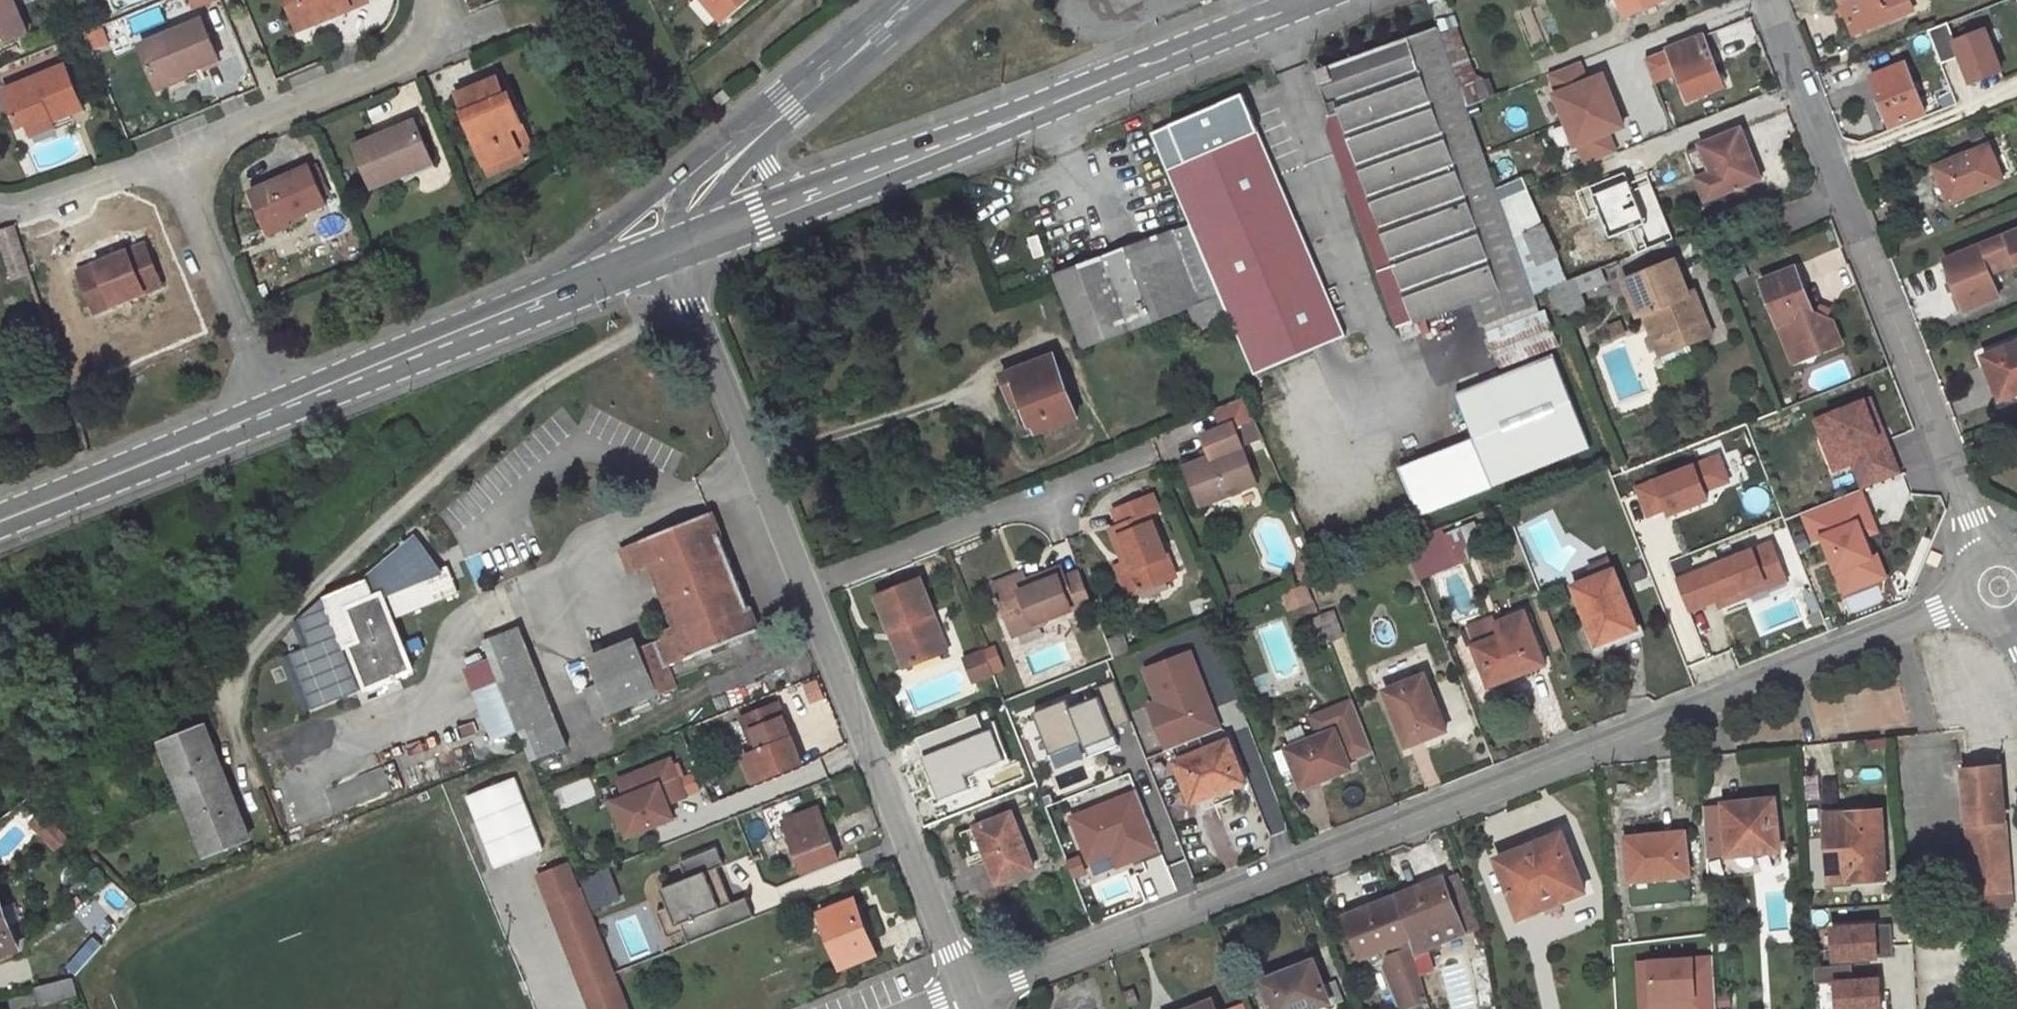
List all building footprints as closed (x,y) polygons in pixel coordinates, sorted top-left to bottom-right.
[(13,0),(0,0),(0,45),(28,33),(13,0)] [(221,0),(194,0),(197,8),(221,0)] [(369,0),(288,0),(291,8),(306,2),(315,24),(334,16),(333,14),(351,6),(352,9),(369,1),(369,0)] [(724,23),(751,0),(704,0),(724,23)] [(1625,15),(1664,0),(1619,0),(1625,15)] [(1854,35),(1913,11),(1909,0),(1885,0),(1881,1),(1880,0),(1840,0),(1854,35)] [(315,24),(306,2),(291,8),(300,30),(315,24)] [(1747,18),(1725,27),(1735,52),(1757,44),(1747,18)] [(219,59),(203,20),(141,46),(154,80),(185,67),(187,72),(219,59)] [(1985,28),(1954,41),(1947,22),(1927,29),(1940,63),(1960,55),(1970,81),(2001,69),(1985,28)] [(105,27),(89,34),(97,51),(113,44),(105,27)] [(1481,326),(1537,305),(1533,295),(1500,201),(1481,149),(1471,120),(1466,107),(1440,33),(1438,27),(1315,71),(1331,116),(1328,130),(1378,271),(1394,265),(1406,299),(1413,319),(1414,321),(1472,301),(1481,326)] [(1457,28),(1440,33),(1466,107),(1495,95),(1496,95),(1490,78),(1486,79),(1475,73),(1457,28)] [(1703,36),(1657,54),(1664,72),(1675,67),(1689,100),(1724,86),(1703,36)] [(1603,76),(1587,82),(1579,62),(1550,74),(1558,93),(1556,95),(1576,146),(1579,144),(1587,164),(1615,153),(1607,133),(1623,127),(1603,76)] [(1925,113),(1905,63),(1870,76),(1890,127),(1925,113)] [(84,109),(66,65),(4,92),(19,129),(28,125),(51,116),(53,122),(84,109)] [(158,90),(189,77),(187,72),(185,67),(154,80),(158,90)] [(528,137),(517,111),(515,112),(507,94),(505,96),(498,79),(460,95),(474,130),(472,131),(488,168),(521,154),(516,141),(528,137)] [(726,89),(715,98),(721,106),(733,97),(726,89)] [(1345,336),(1244,95),(1153,133),(1255,374),(1345,336)] [(1495,95),(1466,107),(1471,120),(1484,115),(1485,118),(1491,115),(1501,111),(1495,95)] [(1484,115),(1471,120),(1481,149),(1500,142),(1491,115),(1485,118),(1484,115)] [(31,134),(55,125),(53,122),(51,116),(28,125),(31,134)] [(434,163),(416,120),(355,146),(373,189),(409,174),(434,163)] [(1974,151),(1935,167),(1939,178),(1934,181),(1933,183),(1933,186),(1939,200),(1942,203),(1945,204),(1949,203),(2004,180),(1981,126),(1966,132),(1974,151)] [(1741,129),(1687,151),(1706,199),(1755,180),(1749,166),(1754,164),(1741,129)] [(533,149),(528,137),(516,141),(521,154),(533,149)] [(491,176),(525,162),(521,154),(488,168),(491,176)] [(333,193),(320,163),(311,167),(324,197),(333,193)] [(414,185),(439,174),(434,163),(409,174),(414,185)] [(1754,164),(1749,166),(1755,180),(1760,178),(1754,164)] [(311,167),(311,165),(250,192),(265,226),(288,215),(290,220),(328,204),(324,197),(311,167)] [(1528,189),(1500,201),(1533,295),(1549,289),(1568,281),(1558,257),(1528,189)] [(269,235),(292,225),(291,222),(290,220),(288,215),(265,226),(269,235)] [(15,225),(0,230),(0,243),(1,243),(13,280),(31,274),(15,225)] [(1191,225),(1056,275),(1084,346),(1189,307),(1200,331),(1230,318),(1191,225)] [(1944,260),(1958,294),(1953,296),(1959,311),(1964,309),(1964,310),(1999,296),(1990,273),(2016,262),(2016,231),(1944,260)] [(1037,235),(1025,237),(1028,258),(1040,256),(1037,235)] [(162,286),(145,245),(127,253),(128,257),(117,262),(115,257),(79,273),(92,306),(110,299),(113,306),(162,286)] [(117,262),(128,257),(127,253),(115,257),(117,262)] [(1675,260),(1624,280),(1638,315),(1644,313),(1655,341),(1683,329),(1689,343),(1711,334),(1703,313),(1699,314),(1696,306),(1700,305),(1694,292),(1688,294),(1675,260)] [(1568,281),(1549,289),(1560,315),(1586,305),(1580,292),(1605,282),(1600,268),(1568,281)] [(1795,268),(1761,281),(1787,348),(1815,337),(1821,352),(1842,344),(1832,320),(1827,317),(1818,314),(1813,311),(1795,268)] [(95,313),(113,306),(110,299),(92,306),(95,313)] [(1406,299),(1390,305),(1397,324),(1413,319),(1406,299)] [(1830,309),(1822,306),(1818,314),(1827,317),(1830,309)] [(1546,310),(1487,332),(1500,368),(1560,346),(1546,310)] [(1620,322),(1608,327),(1613,338),(1624,333),(1620,322)] [(1683,329),(1655,341),(1660,355),(1665,366),(1694,355),(1689,343),(1683,329)] [(1793,363),(1821,352),(1815,337),(1787,348),(1793,363)] [(1999,350),(2008,373),(1997,378),(2005,398),(2016,394),(2016,343),(1999,350)] [(1999,350),(1983,356),(1992,379),(1997,378),(2008,373),(1999,350)] [(1591,447),(1554,354),(1456,393),(1474,438),(1493,486),(1591,447)] [(1054,356),(1002,375),(1010,394),(1020,422),(1026,436),(1077,416),(1054,356)] [(1997,378),(1992,379),(2000,400),(2005,398),(1997,378)] [(1010,394),(1003,397),(1014,424),(1020,422),(1010,394)] [(1234,426),(1254,418),(1245,397),(1216,409),(1223,428),(1233,424),(1234,426)] [(1874,439),(1859,400),(1809,419),(1830,473),(1849,466),(1858,488),(1888,476),(1874,439)] [(1206,459),(1187,467),(1202,505),(1256,483),(1241,445),(1262,437),(1254,418),(1234,426),(1233,424),(1223,428),(1204,436),(1210,450),(1213,457),(1206,459)] [(1493,486),(1474,438),(1400,467),(1419,516),(1493,486)] [(1210,450),(1203,453),(1206,459),(1213,457),(1210,450)] [(1728,486),(1715,454),(1633,487),(1645,519),(1728,486)] [(1152,495),(1114,510),(1120,525),(1112,528),(1126,564),(1130,563),(1133,569),(1121,574),(1130,596),(1176,577),(1150,514),(1159,510),(1152,495)] [(1805,513),(1841,599),(1878,583),(1842,498),(1805,513)] [(758,631),(711,513),(621,548),(630,573),(651,565),(678,633),(657,641),(658,643),(640,650),(657,695),(677,687),(669,666),(698,654),(712,649),(758,631)] [(1452,554),(1482,542),(1475,523),(1444,535),(1452,553),(1452,554)] [(1444,535),(1416,547),(1423,565),(1452,553),(1444,535)] [(394,619),(459,592),(449,566),(435,572),(429,574),(422,559),(413,537),(367,576),(369,582),(341,594),(344,600),(328,607),(346,650),(352,647),(369,689),(415,670),(394,619)] [(1785,580),(1769,541),(1674,580),(1687,613),(1714,602),(1716,608),(1785,580)] [(435,572),(428,557),(422,559),(429,574),(435,572)] [(1299,573),(1304,583),(1323,575),(1314,557),(1302,562),(1299,573)] [(1608,559),(1589,566),(1594,578),(1613,571),(1608,559)] [(1126,564),(1118,567),(1121,574),(1133,569),(1130,563),(1126,564)] [(1016,577),(994,585),(1012,632),(1017,630),(1039,621),(1076,607),(1078,612),(1094,605),(1081,572),(1066,578),(1062,568),(1026,582),(1027,586),(1021,589),(1016,577)] [(1594,578),(1574,586),(1597,644),(1620,635),(1618,632),(1636,625),(1614,570),(1613,571),(1594,578)] [(1023,574),(1016,577),(1021,589),(1027,586),(1026,582),(1023,574)] [(920,579),(878,596),(891,629),(894,628),(900,642),(896,643),(906,667),(947,651),(932,613),(933,613),(920,579)] [(1306,584),(1283,593),(1289,610),(1312,600),(1306,584)] [(1333,611),(1320,616),(1330,640),(1343,636),(1333,611)] [(1501,635),(1473,646),(1489,686),(1545,663),(1525,613),(1497,624),(1501,635)] [(1320,616),(1306,622),(1315,646),(1330,640),(1320,616)] [(1493,616),(1466,627),(1473,646),(1501,635),(1497,624),(1493,616)] [(1039,621),(1017,630),(1022,644),(1044,635),(1039,621)] [(521,627),(485,641),(500,681),(516,721),(523,739),(525,738),(528,748),(533,760),(569,745),(521,627)] [(894,628),(891,629),(896,643),(900,642),(894,628)] [(1123,634),(1109,639),(1116,656),(1130,650),(1123,634)] [(1003,665),(995,646),(985,650),(993,669),(1003,665)] [(640,650),(639,647),(591,666),(610,713),(657,695),(640,650)] [(715,655),(712,649),(698,654),(700,660),(715,655)] [(984,650),(975,654),(985,678),(994,674),(984,650)] [(1213,709),(1190,652),(1145,669),(1167,726),(1158,729),(1167,750),(1212,732),(1204,712),(1213,709)] [(985,678),(975,654),(966,658),(975,681),(985,678)] [(610,713),(591,666),(576,672),(595,719),(610,713)] [(1442,732),(1431,705),(1436,703),(1425,675),(1385,690),(1407,746),(1442,732)] [(811,706),(828,698),(819,678),(802,686),(811,706)] [(516,721),(500,681),(475,691),(490,731),(516,721)] [(1059,701),(1028,713),(1044,753),(1076,740),(1079,747),(1107,735),(1092,697),(1063,709),(1059,701)] [(1335,729),(1347,759),(1372,748),(1353,701),(1313,717),(1320,735),(1335,729)] [(1446,730),(1436,703),(1431,705),(1442,732),(1446,730)] [(802,763),(779,704),(747,716),(760,749),(755,751),(765,777),(802,763)] [(918,738),(925,757),(986,733),(978,714),(918,738)] [(760,749),(747,716),(742,718),(755,751),(760,749)] [(227,783),(204,727),(164,743),(186,799),(227,783)] [(1347,759),(1335,729),(1320,735),(1286,749),(1301,785),(1320,778),(1321,780),(1351,768),(1347,759)] [(971,787),(965,774),(1004,759),(993,730),(986,733),(925,757),(937,786),(942,799),(971,787)] [(1198,738),(1179,746),(1184,758),(1203,751),(1198,738)] [(1184,758),(1176,761),(1191,800),(1209,793),(1210,795),(1245,782),(1229,740),(1203,751),(1184,758)] [(1068,747),(1048,754),(1055,773),(1074,766),(1068,747)] [(765,777),(755,751),(743,755),(754,782),(765,777)] [(686,796),(671,758),(618,779),(626,797),(615,801),(629,835),(665,821),(660,807),(668,803),(686,796)] [(384,766),(326,790),(336,814),(394,791),(384,766)] [(2016,953),(2000,766),(1989,766),(1961,767),(1972,893),(1977,892),(1978,907),(1975,908),(1978,940),(1979,957),(2016,953)] [(1057,793),(1064,813),(1133,789),(1127,770),(1057,793)] [(519,777),(467,798),(497,870),(549,849),(519,777)] [(562,808),(595,797),(588,777),(555,789),(562,808)] [(1320,778),(1301,785),(1302,788),(1321,781),(1321,780),(1320,778)] [(249,838),(227,783),(186,799),(209,855),(249,838)] [(1130,793),(1066,819),(1084,864),(1107,854),(1113,867),(1153,851),(1130,793)] [(1209,793),(1191,800),(1192,803),(1210,796),(1210,795),(1209,793)] [(839,858),(819,808),(796,817),(789,799),(761,811),(774,843),(790,836),(804,872),(839,858)] [(1780,850),(1775,799),(1724,804),(1724,806),(1704,808),(1707,857),(1780,850)] [(674,817),(668,803),(660,807),(665,821),(674,817)] [(1886,879),(1882,810),(1825,813),(1829,882),(1886,879)] [(41,811),(28,824),(54,849),(67,836),(41,811)] [(1012,813),(961,833),(973,863),(988,858),(998,882),(1034,868),(1012,813)] [(1692,899),(1685,832),(1655,835),(1655,832),(1625,835),(1632,905),(1692,899)] [(1585,891),(1562,833),(1539,843),(1543,853),(1501,870),(1520,917),(1585,891)] [(1501,870),(1543,853),(1539,843),(1497,860),(1501,870)] [(254,858),(248,844),(243,846),(249,861),(254,858)] [(733,903),(719,868),(726,865),(719,847),(682,862),(689,879),(662,889),(670,907),(677,926),(682,924),(685,931),(689,943),(755,917),(747,897),(733,903)] [(579,890),(568,863),(542,873),(553,900),(579,890)] [(620,898),(608,869),(599,873),(610,902),(620,898)] [(610,902),(599,873),(581,880),(592,909),(610,902)] [(1477,927),(1457,875),(1444,880),(1465,932),(1477,927)] [(1424,888),(1443,881),(1441,876),(1422,883),(1424,888)] [(1465,932),(1444,880),(1443,881),(1424,888),(1396,900),(1410,937),(1416,957),(1424,954),(1422,949),(1465,932)] [(615,972),(582,889),(579,890),(553,900),(577,961),(586,958),(590,967),(581,970),(596,1008),(629,1008),(615,972)] [(877,954),(855,899),(820,913),(841,968),(877,954)] [(104,915),(93,900),(80,909),(91,924),(104,915)] [(1410,937),(1396,900),(1367,911),(1351,918),(1347,919),(1362,957),(1394,944),(1398,953),(1390,956),(1387,966),(1403,1008),(1427,998),(1416,957),(1410,937)] [(0,902),(0,956),(18,950),(0,902)] [(1351,918),(1367,911),(1365,906),(1349,913),(1351,918)] [(677,926),(670,907),(658,912),(668,938),(685,931),(682,924),(677,926)] [(1869,924),(1821,928),(1824,965),(1872,961),(1869,924)] [(1633,962),(1637,1008),(1712,1008),(1708,957),(1633,962)] [(590,967),(586,958),(577,961),(581,970),(590,967)] [(1336,980),(1323,985),(1314,960),(1262,981),(1273,1008),(1312,1008),(1330,1002),(1331,1005),(1344,1000),(1336,980)] [(78,998),(73,978),(35,987),(40,1007),(78,998)] [(1873,978),(1827,981),(1828,1008),(1875,1008),(1873,978)] [(1213,1000),(1189,1008),(1217,1008),(1213,1000)]
